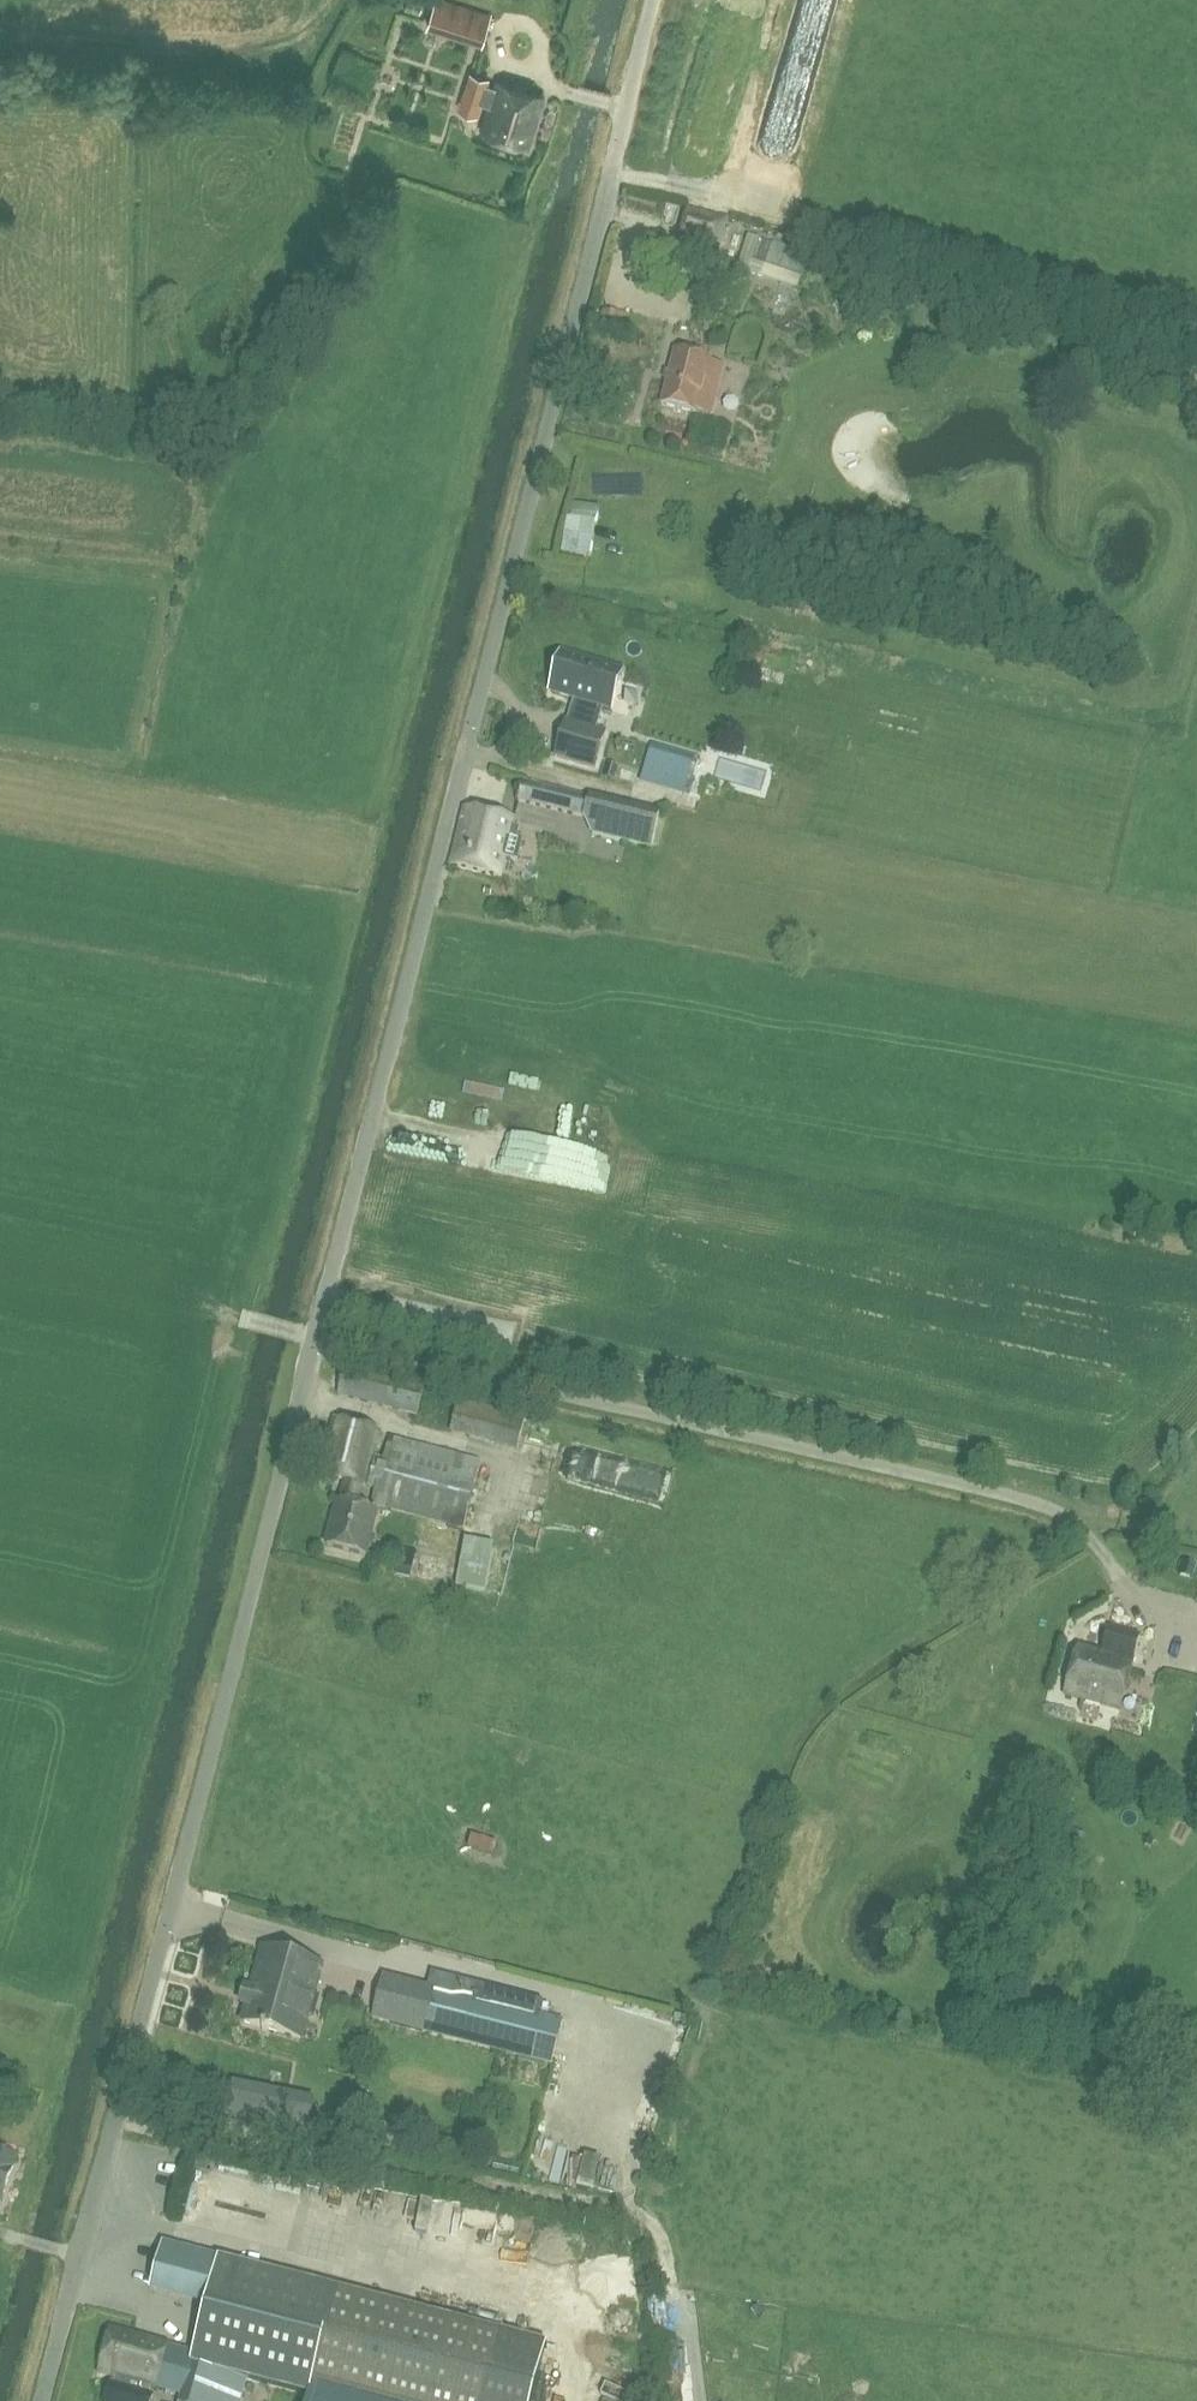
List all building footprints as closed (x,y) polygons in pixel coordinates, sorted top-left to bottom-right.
[(482,44),(492,14),(449,0),(435,0),(426,26),(482,44)] [(496,82),(495,86),(488,84),(490,78),(469,72),(457,110),(478,116),(482,103),(489,105),(481,132),(529,147),(544,97),(496,82)] [(729,217),(687,205),(676,248),(717,258),(729,217)] [(798,288),(809,255),(749,235),(737,268),(798,288)] [(710,360),(675,350),(661,404),(697,414),(710,360)] [(596,730),(603,707),(610,709),(621,670),(563,653),(552,692),(577,699),(570,722),(566,721),(556,756),(595,767),(605,732),(596,730)] [(682,753),(671,789),(688,794),(698,758),(682,753)] [(590,794),(589,796),(524,780),(518,801),(583,816),(583,818),(591,835),(651,849),(660,811),(590,794)] [(514,820),(465,808),(452,865),(501,877),(514,820)] [(345,1366),(338,1394),(417,1414),(424,1387),(345,1366)] [(513,1448),(517,1435),(450,1414),(446,1427),(513,1448)] [(332,1418),(319,1476),(343,1481),(338,1502),(326,1545),(366,1556),(378,1512),(358,1507),(364,1486),(375,1489),(371,1504),(462,1530),(481,1461),(390,1436),(384,1458),(376,1456),(383,1429),(332,1418)] [(532,1486),(532,1497),(552,1498),(552,1486),(532,1486)] [(465,1540),(455,1585),(485,1592),(494,1545),(465,1540)] [(389,1562),(392,1548),(383,1546),(379,1559),(389,1562)] [(410,1578),(416,1550),(402,1547),(395,1575),(410,1578)] [(1077,1648),(1065,1696),(1084,1701),(1101,1706),(1120,1711),(1125,1691),(1122,1690),(1125,1680),(1128,1681),(1139,1637),(1110,1630),(1104,1655),(1077,1648)] [(252,1989),(244,1987),(238,2005),(247,2008),(243,2020),(290,2034),(289,2037),(303,2041),(324,1966),(317,1964),(277,1952),(264,1948),(258,1969),(252,1989)] [(384,1973),(372,2019),(551,2064),(563,2019),(539,2013),(453,1991),(456,1978),(430,1972),(426,1984),(384,1973)] [(313,2103),(233,2085),(225,2120),(305,2138),(313,2103)] [(555,2145),(542,2142),(538,2160),(560,2165),(567,2135),(558,2132),(555,2145)] [(593,2171),(596,2153),(581,2150),(576,2176),(613,2183),(615,2175),(593,2171)] [(16,2156),(0,2151),(0,2202),(1,2202),(16,2156)] [(214,2172),(211,2194),(243,2199),(247,2177),(214,2172)] [(98,2374),(113,2378),(107,2400),(151,2400),(152,2399),(153,2399),(155,2389),(156,2386),(180,2393),(178,2400),(240,2400),(246,2377),(274,2385),(309,2394),(307,2400),(480,2400),(499,2330),(364,2294),(232,2258),(232,2257),(165,2240),(153,2288),(202,2300),(189,2351),(167,2345),(168,2343),(110,2327),(98,2374)]
